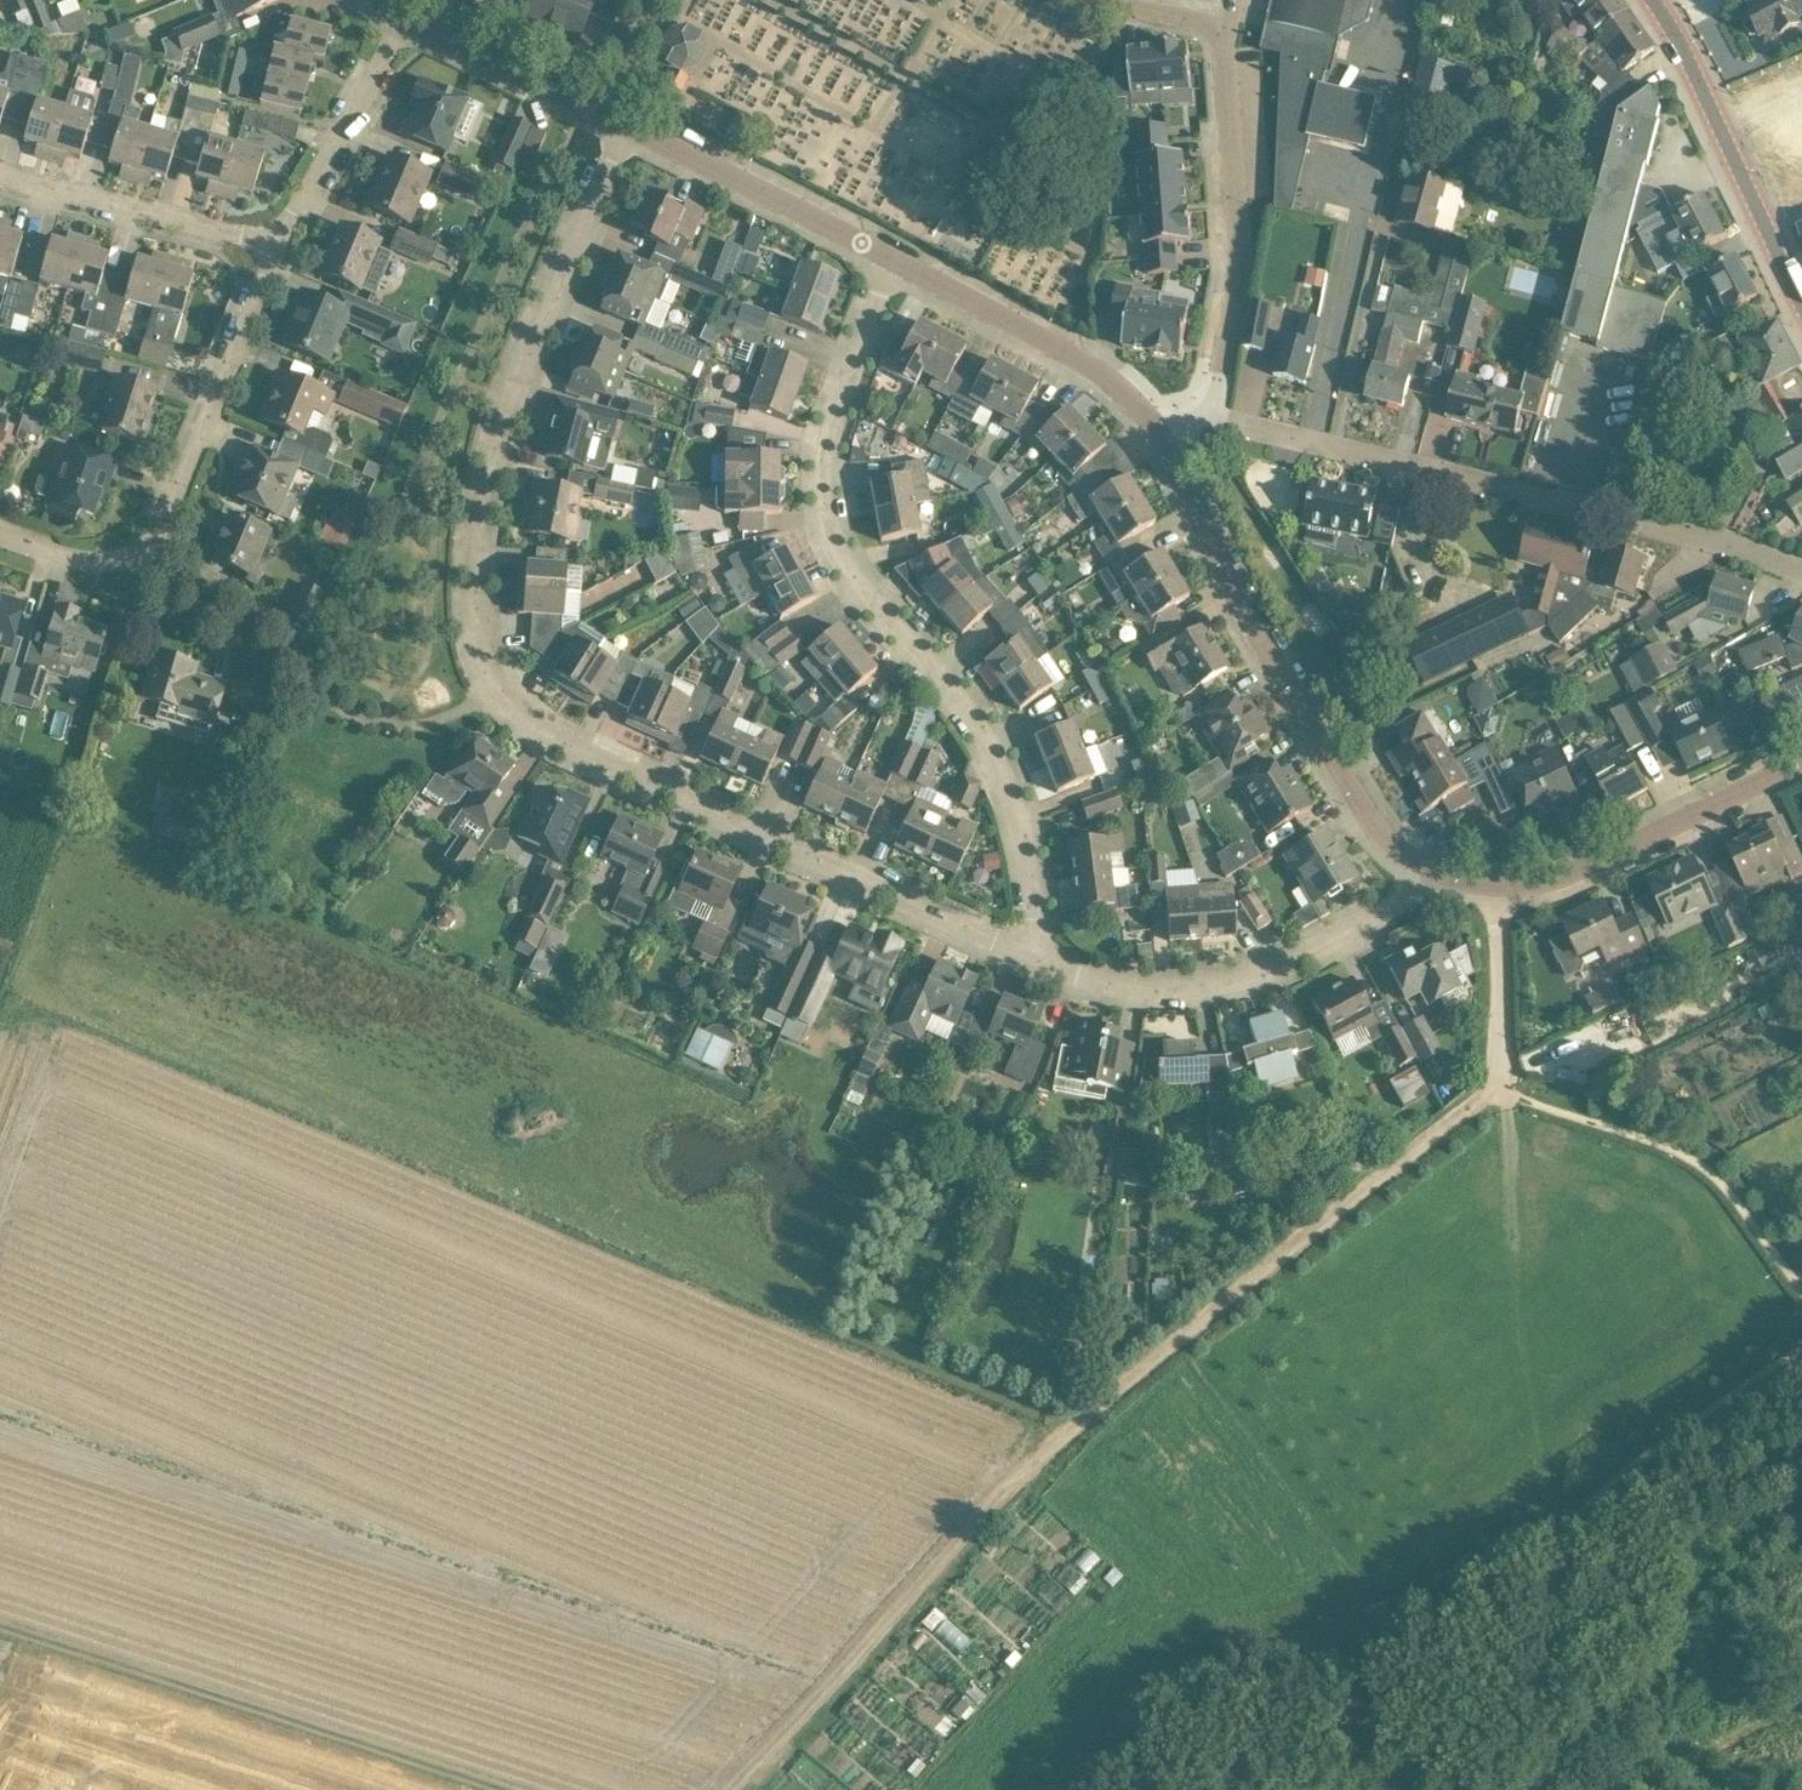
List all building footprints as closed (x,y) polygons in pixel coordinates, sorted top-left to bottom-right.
[(13,15),(15,15),(23,36),(38,36),(23,0),(7,0),(13,15)] [(41,2),(40,0),(23,0),(38,36),(55,36),(55,34),(91,35),(81,11),(50,24),(41,2)] [(224,3),(231,17),(215,24),(211,16),(173,32),(175,36),(162,42),(166,53),(164,62),(182,66),(185,52),(217,38),(220,44),(243,34),(236,17),(278,0),(230,0),(224,3)] [(526,15),(559,29),(558,33),(578,42),(596,0),(532,0),(526,15)] [(1269,18),(1261,52),(1281,57),(1280,57),(1274,203),(1274,209),(1293,212),(1307,152),(1327,67),(1332,68),(1333,66),(1330,66),(1337,37),(1341,39),(1370,22),(1376,0),(1273,0),(1269,18)] [(1433,20),(1454,25),(1460,0),(1438,0),(1433,20)] [(1549,16),(1556,0),(1528,0),(1523,4),(1549,16)] [(1630,12),(1622,0),(1570,0),(1565,3),(1574,16),(1581,10),(1599,35),(1630,12)] [(1755,13),(1749,17),(1760,38),(1761,37),(1765,45),(1799,26),(1796,20),(1801,17),(1801,0),(1748,0),(1755,13)] [(1625,72),(1657,49),(1630,12),(1599,35),(1602,40),(1614,57),(1593,71),(1609,86),(1603,93),(1595,138),(1612,141),(1619,114),(1646,94),(1625,72)] [(331,31),(307,25),(291,21),(284,49),(307,56),(324,60),(331,31)] [(130,23),(106,32),(111,46),(135,37),(130,23)] [(681,36),(671,32),(660,61),(693,74),(708,33),(686,25),(681,36)] [(1581,59),(1589,49),(1564,30),(1552,46),(1576,65),(1581,59)] [(1581,59),(1593,71),(1614,57),(1602,40),(1589,49),(1581,59)] [(1189,46),(1179,47),(1179,45),(1158,47),(1158,48),(1157,48),(1160,93),(1163,93),(1192,91),(1189,46)] [(307,56),(284,49),(274,47),(267,76),(308,86),(312,66),(305,65),(307,56)] [(1163,93),(1160,93),(1157,48),(1129,51),(1130,67),(1132,95),(1133,108),(1140,107),(1164,105),(1163,93)] [(239,50),(229,94),(239,96),(249,52),(239,50)] [(125,54),(121,68),(122,69),(136,72),(138,73),(142,58),(125,54)] [(25,94),(26,93),(33,59),(18,56),(10,91),(25,94)] [(1460,109),(1465,89),(1471,67),(1425,56),(1413,98),(1430,103),(1429,104),(1434,106),(1435,104),(1445,107),(1446,105),(1460,109)] [(33,59),(26,93),(41,96),(49,63),(33,59)] [(115,92),(122,69),(121,68),(107,65),(101,89),(115,92)] [(1130,96),(1132,95),(1130,67),(1115,68),(1113,97),(1114,97),(1130,96)] [(150,131),(137,128),(142,111),(126,107),(136,72),(122,69),(115,92),(107,122),(120,126),(109,163),(123,167),(119,178),(134,182),(150,131)] [(673,70),(670,75),(658,99),(673,107),(688,78),(673,70)] [(303,105),(308,86),(267,76),(261,105),(294,113),(296,103),(303,105)] [(453,137),(451,136),(467,97),(437,85),(436,87),(422,81),(412,105),(419,108),(407,135),(447,152),(453,137)] [(1320,84),(1308,136),(1369,150),(1381,98),(1320,84)] [(1615,288),(1629,236),(1661,110),(1651,90),(1646,94),(1619,114),(1612,141),(1568,310),(1562,333),(1599,343),(1598,348),(1652,362),(1658,341),(1668,302),(1615,288)] [(81,159),(93,118),(97,105),(92,98),(71,91),(65,108),(50,161),(64,165),(67,155),(81,159)] [(4,112),(9,95),(0,92),(0,125),(4,112)] [(186,162),(204,101),(189,97),(186,109),(182,123),(169,120),(164,136),(150,131),(134,182),(149,187),(152,176),(166,180),(172,158),(186,162)] [(50,161),(65,108),(38,100),(24,142),(38,146),(35,157),(50,161)] [(209,182),(206,193),(221,197),(237,146),(209,137),(215,116),(216,117),(219,105),(204,101),(186,162),(199,167),(196,178),(209,182)] [(243,127),(272,134),(276,119),(247,111),(243,127)] [(522,149),(532,128),(515,120),(496,162),(512,170),(521,149),(522,149)] [(1139,143),(1168,141),(1167,126),(1138,128),(1139,143)] [(532,128),(522,149),(537,156),(546,134),(532,128)] [(1490,191),(1502,156),(1499,155),(1503,141),(1492,138),(1482,135),(1478,134),(1463,181),(1489,189),(1488,191),(1490,191)] [(1183,154),(1169,155),(1168,141),(1139,143),(1139,150),(1140,157),(1138,157),(1141,187),(1186,183),(1183,154)] [(252,195),(253,192),(265,154),(237,146),(221,197),(236,202),(239,191),(252,195)] [(1490,191),(1503,195),(1504,194),(1527,201),(1534,177),(1522,173),(1525,163),(1502,156),(1490,191)] [(429,174),(412,167),(389,157),(369,206),(408,223),(429,174)] [(474,198),(482,179),(446,163),(438,183),(474,198)] [(1445,185),(1435,182),(1412,176),(1399,222),(1433,231),(1445,185)] [(1143,216),(1188,212),(1186,183),(1141,187),(1143,216)] [(691,243),(695,233),(705,211),(686,203),(683,212),(666,205),(668,199),(646,190),(630,226),(652,235),(649,240),(668,248),(674,235),(691,243)] [(1503,195),(1490,191),(1488,191),(1484,202),(1499,207),(1503,195)] [(1677,263),(1687,281),(1704,271),(1695,255),(1727,238),(1705,196),(1638,231),(1659,273),(1677,263)] [(1190,233),(1191,233),(1189,212),(1188,212),(1143,216),(1145,246),(1147,246),(1148,259),(1177,257),(1176,244),(1190,242),(1190,233)] [(11,278),(23,238),(10,234),(13,223),(0,220),(0,276),(11,279),(11,278)] [(380,242),(364,235),(342,226),(321,274),(359,290),(360,289),(378,297),(395,256),(377,248),(380,242)] [(454,253),(436,246),(400,231),(393,248),(429,264),(431,259),(448,266),(454,253)] [(69,289),(83,237),(69,233),(65,244),(52,240),(40,281),(69,289)] [(1442,251),(1445,252),(1472,259),(1477,242),(1446,234),(1442,251)] [(102,334),(111,301),(97,297),(109,256),(95,252),(98,242),(83,237),(69,289),(87,294),(83,309),(91,312),(87,329),(73,326),(69,344),(96,351),(101,333),(102,334)] [(168,256),(154,252),(151,263),(137,259),(125,300),(154,308),(168,256)] [(1454,330),(1462,298),(1472,259),(1445,252),(1433,296),(1396,286),(1395,290),(1379,286),(1373,309),(1389,314),(1368,398),(1404,407),(1412,375),(1397,371),(1405,342),(1419,346),(1425,323),(1454,330)] [(648,267),(646,266),(618,254),(607,281),(653,301),(663,278),(723,302),(728,289),(727,289),(698,276),(653,257),(648,267)] [(759,260),(749,257),(741,254),(739,257),(735,271),(753,277),(759,260)] [(148,328),(176,336),(182,316),(194,275),(180,271),(183,260),(168,256),(154,308),(148,328)] [(727,289),(735,266),(705,256),(698,276),(727,289)] [(1149,275),(1178,273),(1177,257),(1148,259),(1149,275)] [(1717,319),(1737,309),(1758,297),(1738,258),(1708,274),(1719,296),(1708,302),(1717,319)] [(792,292),(829,305),(839,277),(802,264),(792,292)] [(1325,288),(1327,271),(1308,269),(1306,286),(1325,288)] [(11,279),(1,312),(0,317),(0,326),(12,330),(16,317),(26,283),(11,278),(11,279)] [(642,328),(653,301),(607,281),(600,296),(606,298),(601,310),(642,328)] [(26,283),(16,317),(31,321),(41,287),(26,283)] [(1132,302),(1134,290),(1118,287),(1113,315),(1128,318),(1123,347),(1151,352),(1152,352),(1160,307),(1159,307),(1132,302)] [(819,333),(829,305),(792,292),(782,320),(819,333)] [(349,313),(325,302),(303,293),(296,309),(302,312),(287,345),(328,362),(349,313)] [(1182,357),(1192,301),(1161,295),(1159,307),(1160,307),(1152,352),(1151,352),(1151,353),(1172,357),(1172,355),(1182,357)] [(1449,348),(1475,355),(1489,305),(1462,298),(1454,330),(1449,348)] [(111,301),(102,334),(117,338),(126,305),(111,301)] [(727,318),(763,331),(769,315),(743,306),(743,305),(733,301),(727,318)] [(1272,306),(1252,302),(1243,348),(1264,351),(1272,306)] [(418,325),(405,321),(367,304),(359,322),(385,333),(380,347),(406,356),(418,325)] [(1562,333),(1568,310),(1558,307),(1552,331),(1562,333)] [(763,331),(727,318),(720,315),(716,326),(715,333),(731,339),(731,338),(757,347),(763,331)] [(1314,345),(1321,320),(1306,315),(1299,340),(1285,337),(1275,376),(1306,385),(1317,345),(1314,345)] [(715,333),(716,326),(703,322),(697,338),(711,343),(715,333)] [(922,373),(942,334),(918,322),(910,338),(897,331),(878,368),(915,387),(922,373)] [(1801,367),(1779,324),(1769,329),(1766,323),(1740,336),(1737,331),(1703,349),(1713,368),(1746,351),(1756,370),(1743,377),(1753,396),(1798,369),(1801,367)] [(172,348),(176,336),(148,328),(145,340),(172,348)] [(635,346),(616,337),(594,328),(589,339),(583,337),(577,352),(624,372),(635,346)] [(704,348),(667,332),(661,347),(704,365),(710,350),(704,348)] [(953,398),(969,370),(957,364),(966,347),(942,334),(922,373),(932,379),(929,385),(953,398)] [(166,368),(172,348),(145,340),(139,359),(143,360),(166,368)] [(1658,341),(1652,362),(1661,364),(1678,350),(1658,341)] [(96,353),(96,351),(69,344),(64,364),(102,373),(107,355),(96,353)] [(698,378),(704,365),(661,347),(655,361),(698,378)] [(807,365),(770,352),(756,347),(746,375),(797,393),(807,365)] [(613,399),(624,372),(577,352),(570,368),(576,370),(571,382),(613,399)] [(992,411),(1014,373),(990,360),(981,376),(969,370),(953,398),(954,398),(947,411),(971,424),(972,422),(985,429),(994,411),(992,411)] [(1442,368),(1429,365),(1425,379),(1438,383),(1442,368)] [(1801,471),(1801,375),(1798,369),(1753,396),(1719,413),(1702,423),(1712,440),(1767,410),(1779,430),(1785,441),(1769,450),(1786,481),(1801,471)] [(1479,384),(1480,377),(1458,372),(1453,394),(1447,418),(1516,434),(1522,412),(1539,416),(1550,378),(1528,373),(1523,394),(1479,384)] [(1022,436),(1043,410),(1029,402),(1038,386),(1014,373),(992,411),(994,411),(1004,417),(1000,423),(1022,436)] [(332,397),(303,384),(280,374),(261,419),(287,430),(283,440),(311,452),(327,459),(334,444),(330,436),(314,429),(304,430),(313,409),(325,414),(332,397)] [(787,421),(797,393),(746,375),(739,395),(753,400),(750,408),(787,421)] [(156,389),(133,382),(117,376),(110,398),(113,398),(103,431),(142,443),(152,414),(149,413),(156,389)] [(408,408),(385,398),(348,382),(340,402),(399,427),(408,408)] [(622,412),(684,430),(688,418),(625,400),(622,412)] [(703,424),(731,429),(734,411),(706,407),(706,406),(696,404),(693,423),(703,425),(703,424)] [(581,420),(554,412),(549,432),(552,433),(546,457),(605,472),(613,441),(611,440),(618,414),(585,406),(581,420)] [(1055,458),(1086,428),(1067,408),(1054,421),(1043,410),(1022,436),(1039,454),(1046,448),(1055,458)] [(19,428),(8,424),(10,417),(0,414),(0,467),(5,469),(19,428)] [(1077,493),(1102,473),(1091,461),(1105,448),(1086,428),(1055,458),(1064,467),(1058,473),(1077,493)] [(905,456),(907,446),(878,441),(876,451),(905,456)] [(963,442),(953,462),(964,468),(974,447),(963,442)] [(36,494),(52,499),(51,501),(93,515),(105,478),(109,479),(114,463),(68,448),(57,481),(42,476),(40,478),(36,489),(36,494)] [(298,466),(277,458),(255,448),(248,464),(243,462),(230,494),(272,513),(280,496),(284,498),(298,466)] [(321,471),(327,459),(311,452),(306,464),(321,471)] [(779,455),(740,454),(723,454),(723,484),(779,484),(779,455)] [(981,457),(973,473),(987,479),(988,480),(998,465),(981,457)] [(944,458),(936,475),(950,482),(960,487),(975,494),(980,492),(987,479),(973,473),(964,468),(953,462),(944,458)] [(368,462),(363,475),(376,480),(382,468),(368,462)] [(632,488),(651,491),(652,491),(666,494),(670,472),(660,469),(659,474),(656,473),(656,472),(636,468),(632,488)] [(1104,523),(1141,500),(1127,477),(1111,487),(1102,473),(1077,493),(1067,500),(1080,522),(1097,511),(1104,523)] [(876,512),(916,505),(910,475),(870,483),(876,512)] [(632,488),(598,481),(594,498),(629,506),(630,505),(648,509),(651,491),(632,488)] [(1377,495),(1315,482),(1312,496),(1306,495),(1303,510),(1309,512),(1306,525),(1368,538),(1377,495)] [(581,493),(559,489),(535,484),(532,501),(536,502),(530,532),(572,541),(581,493)] [(779,514),(779,484),(723,484),(723,489),(717,489),(717,508),(724,508),(724,515),(739,515),(739,532),(764,533),(764,514),(779,514)] [(991,524),(1009,514),(992,485),(980,492),(975,494),(991,524)] [(691,489),(668,486),(665,509),(688,512),(691,489)] [(1786,502),(1801,526),(1801,525),(1801,492),(1786,502)] [(1110,567),(1138,550),(1131,538),(1155,524),(1141,500),(1104,523),(1090,531),(1097,542),(1096,543),(1110,567)] [(881,541),(905,537),(921,534),(916,505),(876,512),(881,541)] [(1007,553),(1022,545),(1025,543),(1009,514),(991,524),(1007,553)] [(270,533),(253,526),(230,517),(212,559),(240,571),(238,577),(256,584),(263,568),(256,565),(270,533)] [(341,518),(328,546),(342,552),(355,525),(341,518)] [(1520,616),(1530,636),(1551,626),(1594,585),(1596,579),(1586,576),(1595,541),(1533,525),(1523,562),(1543,567),(1532,610),(1520,616)] [(674,559),(704,551),(699,532),(669,540),(674,559)] [(919,597),(924,592),(942,613),(972,586),(977,582),(983,576),(977,568),(960,536),(907,562),(916,578),(909,587),(919,597)] [(787,547),(766,559),(757,544),(730,559),(753,601),(767,593),(801,574),(787,547)] [(566,551),(561,551),(537,549),(536,565),(521,564),(520,589),(564,592),(566,567),(565,567),(566,551)] [(1634,596),(1638,581),(1645,558),(1614,549),(1605,581),(1596,579),(1594,585),(1551,626),(1562,643),(1600,607),(1613,611),(1619,592),(1634,596)] [(1135,597),(1175,574),(1160,551),(1144,561),(1138,550),(1110,567),(1124,590),(1129,587),(1135,597)] [(674,559),(678,577),(708,569),(704,551),(674,559)] [(1038,596),(1053,586),(1042,571),(1027,582),(1038,596)] [(781,619),(794,611),(816,600),(801,574),(767,593),(781,619)] [(1153,636),(1159,632),(1180,619),(1173,607),(1189,598),(1175,574),(1135,597),(1119,607),(1127,621),(1144,625),(1151,637),(1153,636)] [(962,635),(991,610),(994,614),(991,616),(1001,627),(1005,624),(1004,623),(1019,611),(1010,601),(1007,603),(983,576),(977,582),(972,586),(942,613),(962,635)] [(1746,619),(1749,610),(1755,587),(1719,577),(1710,609),(1703,596),(1665,618),(1675,634),(1703,620),(1730,627),(1733,616),(1746,619)] [(305,586),(291,617),(308,625),(322,594),(305,586)] [(561,632),(564,592),(520,589),(518,614),(532,615),(530,648),(561,632)] [(701,608),(692,595),(680,603),(689,617),(701,608)] [(16,628),(23,605),(0,598),(0,651),(1,646),(10,649),(16,628)] [(94,672),(103,643),(105,644),(106,639),(104,639),(107,629),(77,621),(80,613),(59,607),(44,657),(94,672)] [(1643,630),(1664,618),(1658,608),(1638,620),(1643,630)] [(1530,636),(1520,616),(1517,609),(1491,621),(1486,610),(1408,647),(1425,682),(1474,658),(1476,662),(1530,636)] [(1036,664),(1049,654),(1028,626),(1029,625),(1019,611),(1004,623),(1005,624),(1001,627),(1009,639),(1013,636),(1015,640),(984,662),(1002,686),(1035,663),(1036,664)] [(704,613),(689,626),(701,640),(716,627),(704,613)] [(1789,638),(1798,643),(1787,652),(1781,636),(1742,652),(1750,671),(1787,657),(1793,670),(1801,667),(1801,613),(1789,638)] [(571,692),(605,641),(603,640),(605,638),(579,623),(561,632),(530,648),(558,666),(550,679),(571,692)] [(755,664),(792,638),(782,624),(761,639),(760,638),(751,644),(742,650),(749,658),(755,664)] [(818,683),(857,649),(838,626),(807,653),(811,656),(802,664),(818,683)] [(1183,697),(1194,690),(1193,689),(1227,668),(1202,628),(1184,639),(1176,626),(1140,648),(1154,671),(1164,665),(1171,677),(1172,688),(1176,694),(1183,697)] [(731,652),(735,644),(719,627),(712,635),(731,652)] [(768,678),(773,674),(782,668),(781,666),(803,650),(794,636),(792,638),(755,664),(768,678)] [(616,702),(639,662),(605,641),(571,692),(592,705),(600,693),(616,702)] [(749,658),(742,650),(735,644),(731,652),(713,693),(732,702),(747,670),(744,668),(749,658)] [(1663,646),(1636,660),(1650,686),(1677,672),(1663,646)] [(848,696),(859,687),(877,671),(857,649),(818,683),(836,703),(846,695),(848,696)] [(214,724),(218,709),(225,685),(193,676),(196,666),(157,655),(144,698),(182,709),(181,714),(214,724)] [(1710,656),(1695,664),(1703,681),(1719,674),(1710,656)] [(648,734),(674,678),(640,662),(639,662),(616,702),(632,710),(626,724),(648,734)] [(1019,711),(1039,696),(1052,687),(1036,664),(1035,663),(1002,686),(1019,711)] [(1091,688),(1102,681),(1093,666),(1082,673),(1091,688)] [(3,667),(0,677),(0,704),(11,707),(21,672),(3,667)] [(39,702),(47,674),(24,667),(16,695),(39,702)] [(691,702),(690,702),(696,687),(674,678),(648,734),(671,744),(677,731),(692,738),(705,710),(690,704),(691,702)] [(1100,704),(1111,698),(1117,695),(1108,678),(1102,681),(1091,688),(1100,704)] [(1795,703),(1801,700),(1801,678),(1787,685),(1761,698),(1769,715),(1795,703)] [(1470,688),(1468,697),(1473,706),(1493,694),(1484,680),(1470,688)] [(1627,704),(1648,742),(1653,750),(1669,741),(1653,711),(1661,706),(1652,690),(1627,704)] [(806,694),(794,705),(804,716),(816,705),(806,694)] [(1231,695),(1197,716),(1231,771),(1248,760),(1241,749),(1267,734),(1254,713),(1250,715),(1243,705),(1238,708),(1231,695)] [(1633,751),(1648,742),(1627,704),(1611,713),(1633,751)] [(1494,707),(1476,718),(1485,737),(1496,732),(1499,718),(1494,707)] [(926,740),(930,732),(939,715),(925,708),(908,743),(904,741),(888,773),(907,782),(926,740)] [(1581,708),(1557,723),(1567,740),(1592,725),(1581,708)] [(829,711),(821,717),(832,730),(840,723),(829,711)] [(1671,732),(1689,770),(1714,758),(1715,761),(1730,754),(1728,751),(1733,749),(1715,711),(1671,732)] [(731,772),(746,739),(733,733),(739,719),(722,712),(701,758),(731,772)] [(1441,740),(1440,741),(1423,713),(1397,729),(1407,744),(1398,750),(1401,755),(1392,760),(1403,778),(1412,772),(1420,786),(1456,763),(1477,751),(1472,742),(1451,755),(1441,740)] [(798,764),(814,728),(798,721),(782,757),(798,764)] [(1046,766),(1083,750),(1072,723),(1035,738),(1046,766)] [(813,772),(830,735),(814,728),(798,764),(813,772)] [(762,786),(772,764),(783,740),(767,733),(761,746),(746,739),(731,772),(762,786)] [(931,754),(936,745),(926,740),(907,782),(925,791),(941,759),(931,754)] [(489,829),(499,814),(512,794),(500,786),(515,765),(480,741),(465,762),(459,758),(447,776),(444,780),(436,775),(426,791),(445,803),(451,804),(455,803),(460,801),(464,796),(468,791),(474,795),(463,811),(489,829)] [(1589,784),(1577,758),(1571,747),(1564,751),(1582,787),(1589,784)] [(1649,789),(1638,769),(1636,770),(1624,748),(1609,756),(1604,749),(1592,755),(1589,751),(1577,758),(1589,784),(1595,793),(1602,789),(1613,809),(1649,789)] [(1580,799),(1570,777),(1557,749),(1541,756),(1544,762),(1513,777),(1528,808),(1533,806),(1537,816),(1556,807),(1555,805),(1561,802),(1563,807),(1580,799)] [(1057,793),(1080,784),(1095,778),(1083,750),(1046,766),(1057,793)] [(1508,785),(1500,766),(1498,767),(1495,758),(1481,764),(1484,772),(1483,773),(1490,792),(1508,785)] [(835,819),(850,786),(836,779),(842,766),(826,759),(804,805),(835,819)] [(1131,763),(1130,763),(1137,781),(1148,777),(1141,759),(1131,763)] [(1269,834),(1291,820),(1312,807),(1288,768),(1279,773),(1270,759),(1236,780),(1269,834)] [(1469,786),(1457,765),(1456,763),(1420,786),(1427,797),(1418,803),(1424,813),(1443,802),(1451,814),(1476,799),(1468,787),(1469,786)] [(970,811),(982,784),(964,776),(952,803),(970,811)] [(887,787),(886,786),(872,780),(866,793),(850,786),(835,819),(866,834),(887,787)] [(1145,785),(1146,801),(1160,800),(1159,784),(1145,785)] [(189,845),(205,803),(166,789),(150,831),(189,845)] [(542,848),(539,853),(559,862),(586,802),(567,793),(564,799),(542,789),(520,838),(542,848)] [(1087,820),(1123,807),(1117,791),(1081,804),(1087,820)] [(933,806),(932,808),(916,800),(894,847),(925,861),(940,827),(947,813),(933,806)] [(639,924),(640,922),(650,900),(648,899),(657,881),(645,876),(656,852),(649,849),(656,833),(621,817),(602,857),(625,867),(624,870),(628,872),(611,911),(639,924)] [(940,827),(925,861),(956,875),(977,828),(961,821),(955,834),(940,827)] [(1793,839),(1778,846),(1773,837),(1769,839),(1763,827),(1746,835),(1747,838),(1728,848),(1752,898),(1792,878),(1793,880),(1801,875),(1801,858),(1793,839)] [(1323,835),(1286,857),(1314,903),(1355,878),(1342,856),(1337,859),(1323,835)] [(460,836),(444,858),(465,873),(481,851),(460,836)] [(1124,870),(1122,855),(1119,837),(1069,843),(1074,877),(1124,870)] [(1225,850),(1238,870),(1255,860),(1251,854),(1228,848),(1225,850)] [(1226,877),(1238,870),(1225,850),(1216,855),(1223,866),(1220,867),(1226,877)] [(728,866),(698,853),(685,881),(680,878),(667,906),(690,917),(691,916),(706,923),(694,948),(703,952),(700,959),(713,965),(716,958),(727,935),(726,935),(739,906),(727,900),(737,878),(725,872),(728,866)] [(998,854),(983,857),(986,872),(1001,869),(998,854)] [(1148,884),(1167,883),(1165,858),(1146,859),(1148,884)] [(1694,859),(1649,881),(1655,893),(1655,894),(1666,916),(1669,923),(1699,909),(1702,916),(1718,908),(1694,859)] [(1116,917),(1112,889),(1129,887),(1127,870),(1124,870),(1074,877),(1078,910),(1097,908),(1098,920),(1116,917)] [(543,931),(565,884),(548,876),(519,938),(543,949),(550,934),(543,931)] [(1236,936),(1233,885),(1233,883),(1199,886),(1203,939),(1236,936)] [(800,911),(805,901),(769,885),(744,942),(763,951),(767,959),(785,967),(766,1008),(768,1009),(763,1020),(783,1030),(789,1016),(788,1016),(818,952),(818,950),(804,943),(815,919),(800,911)] [(1169,941),(1203,939),(1199,886),(1183,887),(1183,889),(1165,890),(1169,941)] [(1272,923),(1253,894),(1248,886),(1237,893),(1242,901),(1239,903),(1257,932),(1272,923)] [(1645,898),(1633,904),(1643,927),(1656,921),(1645,898)] [(1294,914),(1302,929),(1327,915),(1320,900),(1294,914)] [(1647,947),(1643,939),(1633,917),(1614,926),(1603,903),(1564,921),(1570,935),(1552,944),(1570,979),(1583,973),(1585,964),(1582,957),(1603,947),(1611,964),(1647,947)] [(1730,948),(1749,940),(1733,906),(1714,914),(1730,948)] [(455,913),(449,909),(440,910),(436,917),(437,925),(444,929),(452,927),(456,921),(455,913)] [(1135,928),(1136,957),(1152,956),(1150,927),(1135,928)] [(1752,953),(1761,970),(1801,949),(1801,928),(1752,953)] [(876,944),(849,931),(836,960),(818,952),(788,1016),(789,1016),(806,1025),(832,969),(880,992),(898,954),(896,953),(900,945),(880,935),(876,944)] [(1402,953),(1385,962),(1397,984),(1405,1000),(1420,992),(1427,1005),(1439,999),(1447,1015),(1470,1002),(1472,991),(1466,979),(1474,975),(1466,946),(1447,956),(1441,946),(1419,957),(1416,951),(1404,958),(1402,953)] [(557,952),(535,955),(537,975),(559,972),(557,952)] [(975,1019),(961,1012),(976,980),(939,963),(923,997),(908,990),(891,1028),(879,1023),(851,1084),(853,1084),(846,1101),(860,1107),(868,1088),(866,1088),(869,1079),(871,1079),(894,1030),(918,1040),(923,1029),(948,1041),(947,1042),(961,1048),(970,1030),(975,1019)] [(1650,990),(1668,982),(1660,966),(1643,974),(1650,990)] [(1375,1025),(1363,1002),(1351,981),(1312,1002),(1333,1040),(1364,1023),(1367,1029),(1375,1025)] [(598,983),(591,999),(605,1005),(612,989),(598,983)] [(1617,983),(1587,998),(1595,1015),(1625,1001),(1617,983)] [(1030,1085),(1036,1069),(1045,1047),(1031,1041),(1044,1008),(1027,1001),(1025,1006),(1004,997),(989,1033),(1017,1044),(1004,1075),(1030,1085)] [(1309,1031),(1292,1036),(1288,1038),(1281,1014),(1249,1024),(1255,1047),(1224,1056),(1228,1074),(1254,1067),(1261,1091),(1297,1080),(1290,1057),(1297,1055),(1315,1049),(1309,1031)] [(1446,1070),(1438,1053),(1440,1052),(1421,1019),(1403,1029),(1421,1063),(1422,1064),(1420,1065),(1427,1080),(1446,1070)] [(1106,1025),(1079,1020),(1074,1049),(1061,1046),(1053,1092),(1105,1102),(1107,1089),(1123,1092),(1129,1067),(1112,1063),(1118,1033),(1105,1031),(1106,1025)] [(1398,1067),(1415,1058),(1398,1026),(1381,1035),(1398,1067)] [(732,1044),(698,1028),(686,1055),(720,1071),(732,1044)] [(968,1078),(986,1037),(970,1030),(961,1048),(952,1071),(968,1078)] [(1228,1074),(1224,1056),(1205,1057),(1205,1062),(1193,1063),(1192,1044),(1162,1045),(1163,1064),(1157,1065),(1158,1088),(1206,1086),(1207,1103),(1233,1102),(1228,1074)] [(1126,1150),(1134,1100),(1113,1097),(1105,1146),(1108,1146),(1103,1174),(1119,1177),(1126,1150)] [(917,1148),(910,1164),(923,1169),(930,1153),(917,1148)] [(1126,1150),(1119,1177),(1135,1180),(1140,1152),(1126,1150)] [(1153,1285),(1153,1300),(1171,1298),(1171,1280),(1155,1280),(1155,1285),(1153,1285)]
